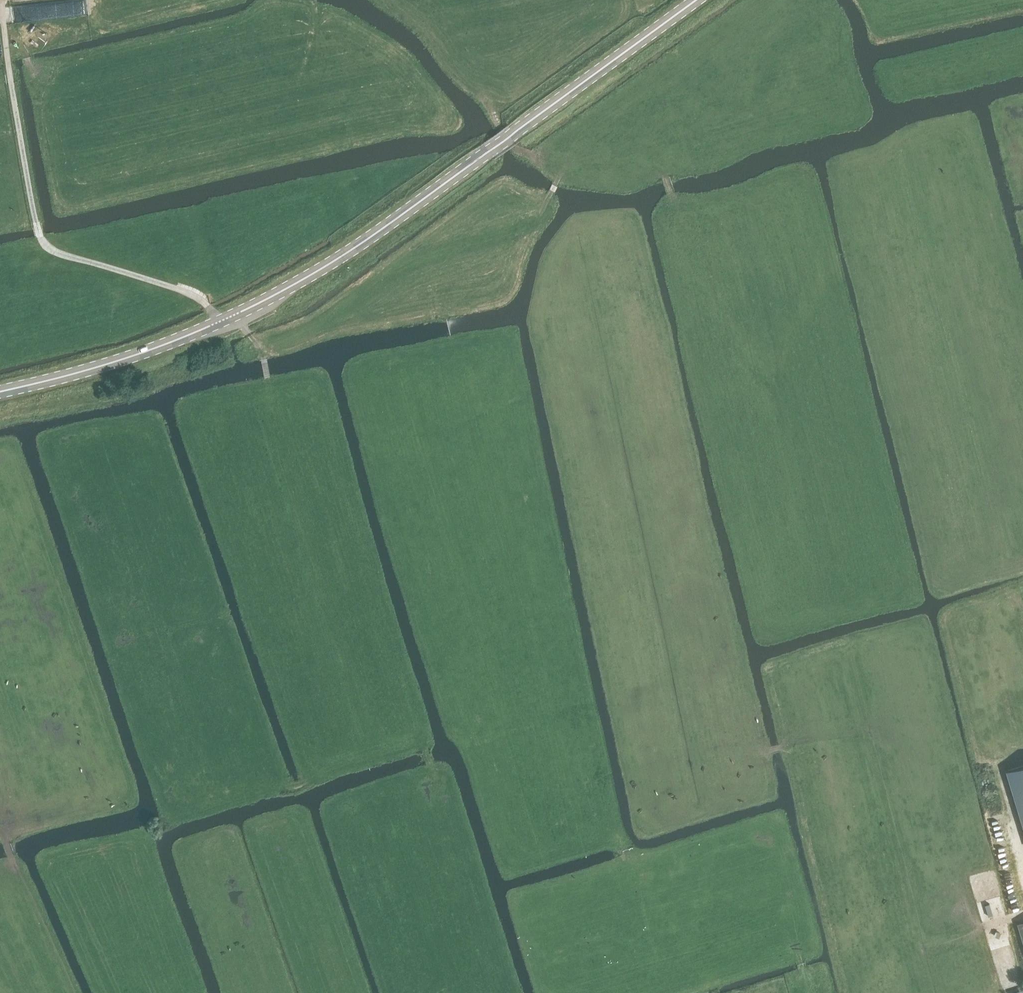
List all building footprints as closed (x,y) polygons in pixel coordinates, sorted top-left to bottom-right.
[(1008,770),(1022,820),(1022,765),(1008,770)]
